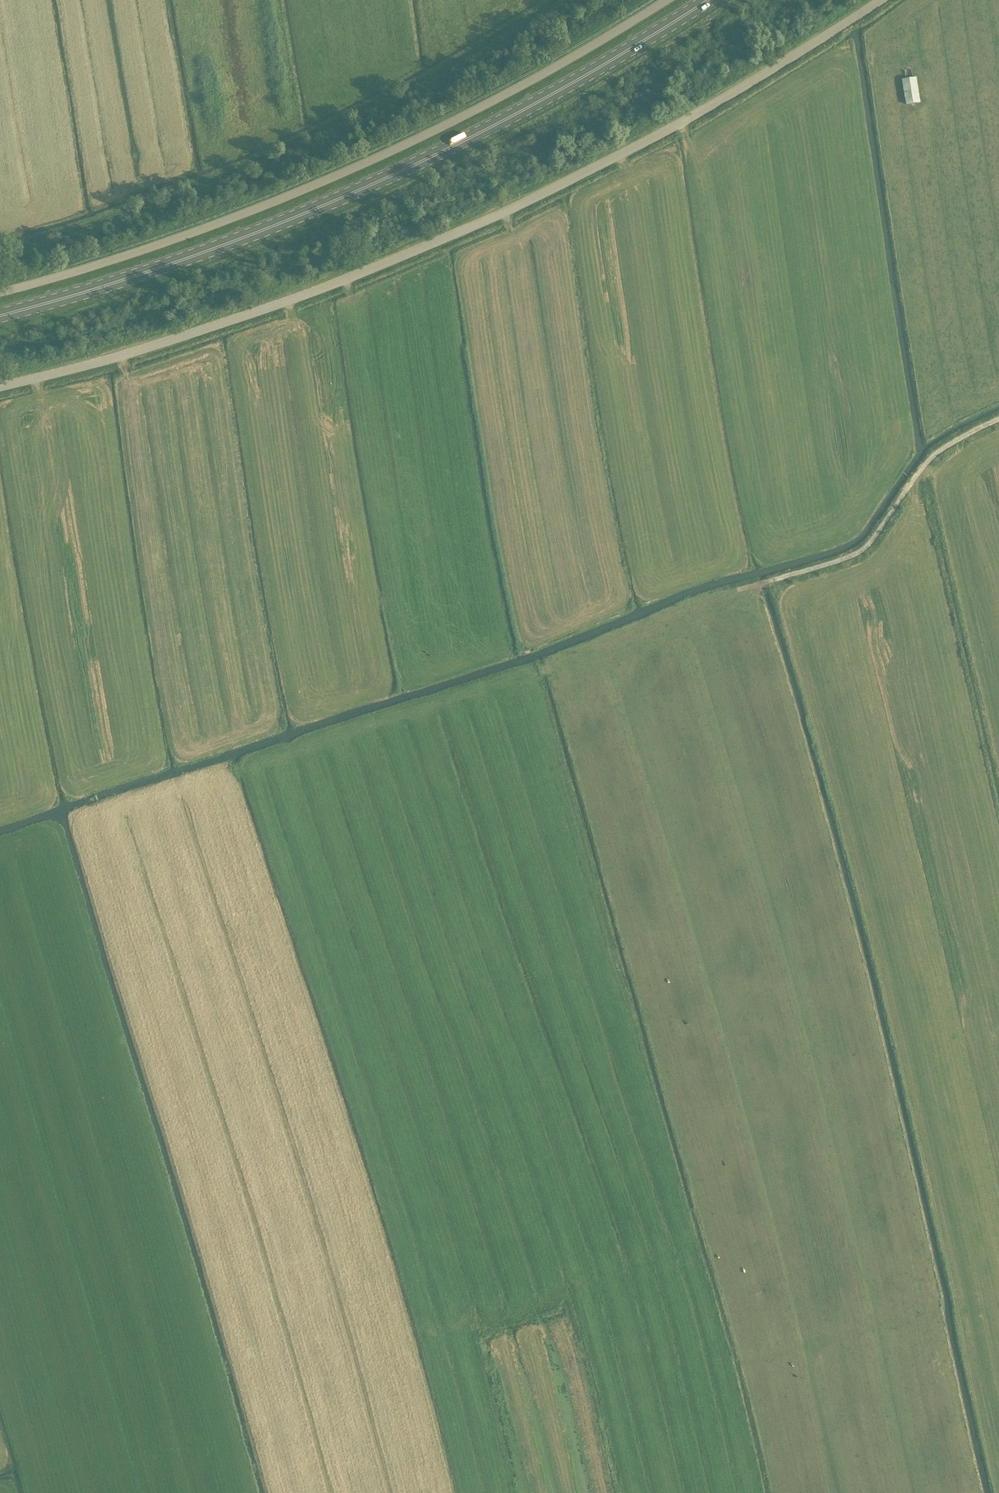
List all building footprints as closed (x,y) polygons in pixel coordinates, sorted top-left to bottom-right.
[(919,103),(918,77),(901,77),(902,103),(919,103)]
